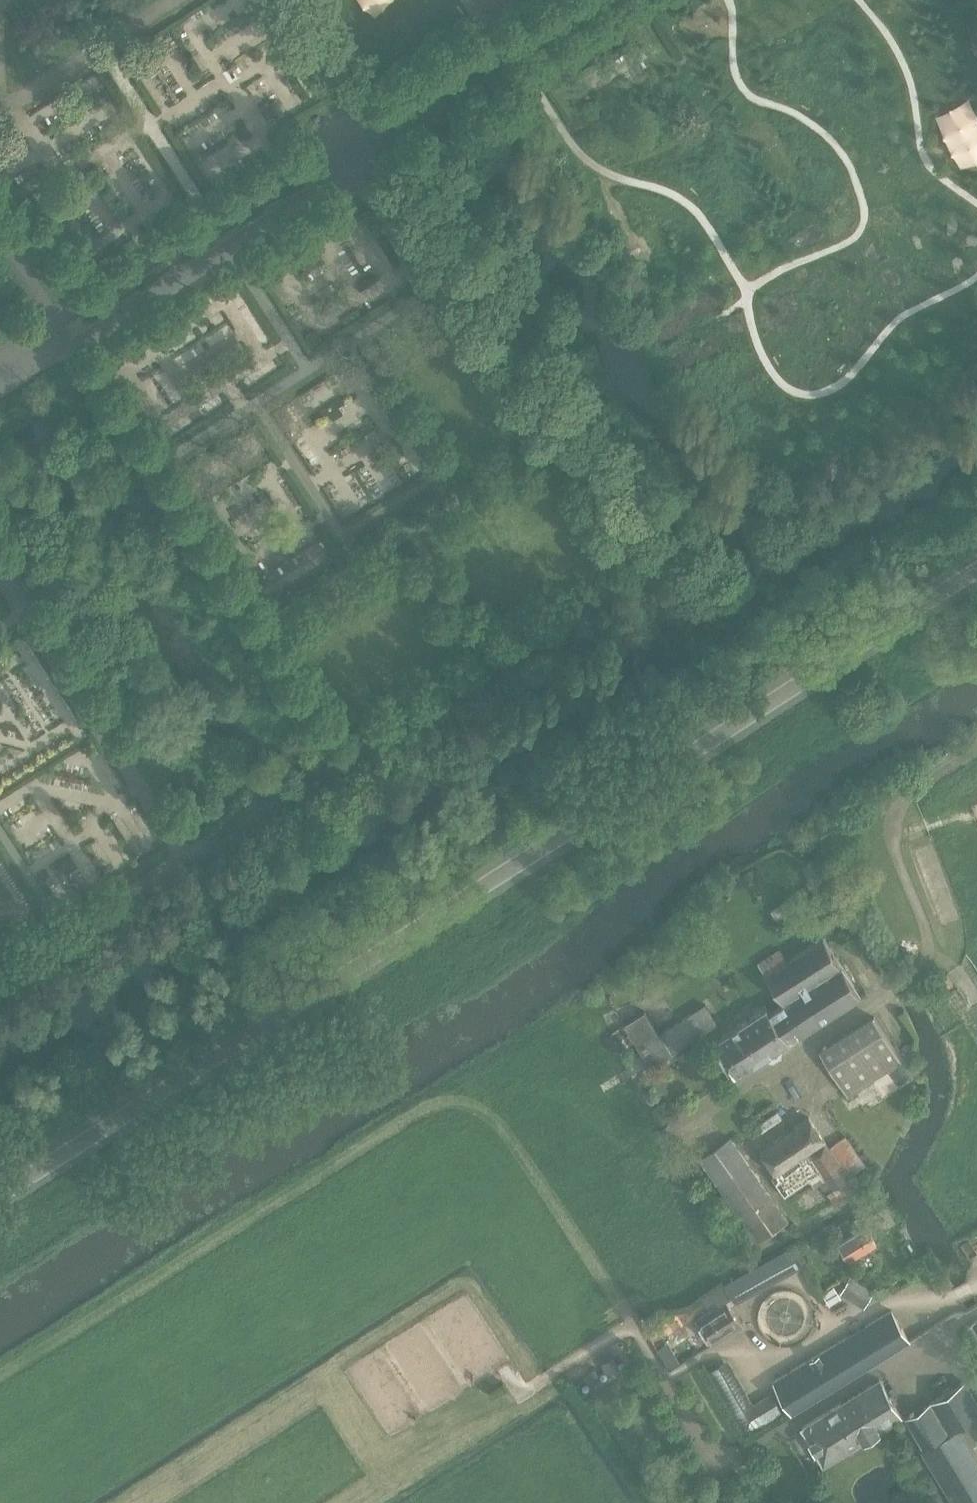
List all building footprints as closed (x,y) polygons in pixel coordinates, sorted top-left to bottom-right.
[(244,133),(199,163),(210,180),(255,150),(244,133)] [(844,829),(831,837),(834,842),(847,834),(844,829)] [(783,1004),(770,1013),(789,1042),(861,996),(824,938),(787,961),(780,950),(758,964),(783,1004)] [(624,1024),(652,1067),(718,1024),(706,1005),(660,1034),(645,1011),(624,1024)] [(766,1008),(715,1042),(737,1076),(766,1057),(774,1059),(781,1054),(783,1046),(789,1042),(770,1013),(766,1008)] [(818,1051),(846,1094),(900,1059),(873,1016),(818,1051)] [(904,1063),(873,1084),(883,1099),(914,1078),(904,1063)] [(857,1186),(850,1175),(830,1146),(829,1147),(809,1118),(760,1151),(776,1174),(772,1176),(784,1195),(809,1178),(814,1185),(820,1181),(835,1202),(857,1186)] [(865,1165),(845,1136),(830,1146),(850,1175),(865,1165)] [(700,1158),(758,1242),(788,1221),(730,1137),(700,1158)] [(877,1245),(859,1217),(850,1223),(849,1220),(829,1232),(848,1263),(877,1245)] [(730,1295),(794,1260),(788,1249),(729,1282),(724,1285),(730,1295)] [(872,1292),(851,1279),(844,1290),(865,1303),(872,1292)] [(724,1285),(704,1299),(711,1310),(697,1318),(696,1319),(713,1345),(714,1344),(743,1325),(727,1300),(731,1297),(730,1295),(724,1285)] [(829,1301),(838,1296),(832,1288),(824,1293),(829,1301)] [(892,1311),(774,1381),(793,1412),(911,1342),(892,1311)] [(750,1417),(720,1365),(709,1371),(746,1434),(783,1412),(776,1401),(750,1417)] [(881,1380),(802,1428),(824,1464),(846,1451),(852,1454),(860,1449),(860,1443),(902,1416),(881,1380)] [(905,1418),(923,1447),(976,1414),(976,1401),(965,1382),(905,1418)] [(976,1450),(976,1416),(962,1424),(976,1450)] [(957,1429),(922,1451),(955,1502),(976,1502),(976,1461),(957,1429)]
